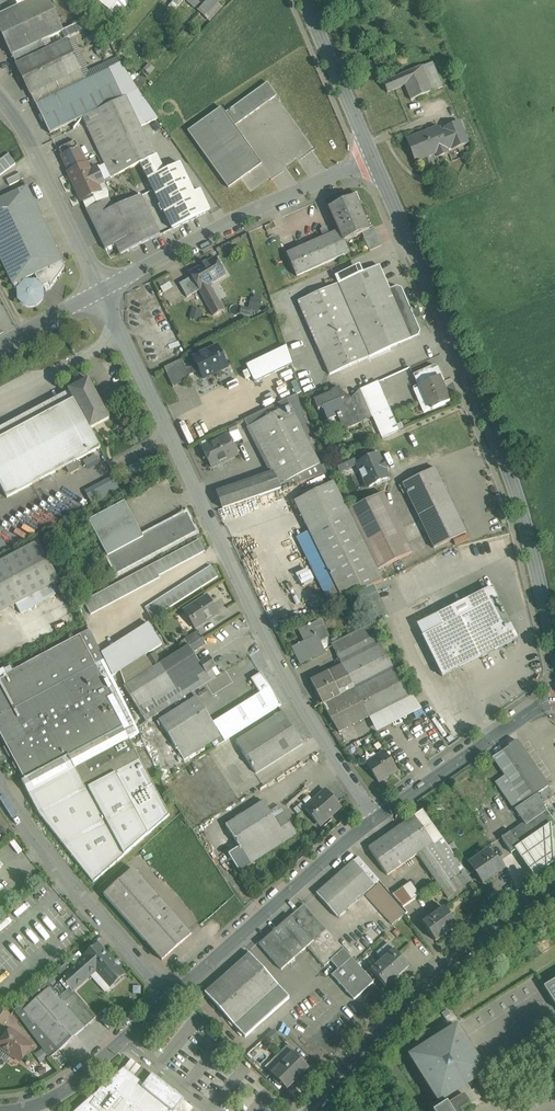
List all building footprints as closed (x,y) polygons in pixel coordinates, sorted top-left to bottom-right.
[(18,7),(18,6),(0,15),(0,30),(12,55),(42,41),(62,32),(47,0),(31,0),(18,7)] [(117,19),(132,0),(93,0),(117,19)] [(194,9),(201,3),(198,0),(186,0),(194,9)] [(48,53),(42,41),(12,55),(30,92),(79,68),(68,43),(48,53)] [(393,49),(373,57),(380,75),(400,66),(393,49)] [(444,87),(433,62),(423,66),(433,91),(444,87)] [(422,66),(400,75),(405,86),(411,101),(433,91),(423,66),(422,66)] [(109,69),(36,104),(50,133),(83,118),(123,99),(118,89),(109,69)] [(400,75),(384,82),(388,93),(405,86),(400,75)] [(158,119),(140,93),(132,82),(118,89),(123,99),(126,97),(140,127),(158,119)] [(267,82),(225,113),(234,126),(277,95),(267,82)] [(123,99),(83,118),(111,178),(140,164),(154,157),(140,127),(126,97),(123,99)] [(225,113),(221,108),(188,131),(229,187),(262,164),(234,126),(225,113)] [(460,122),(444,129),(448,138),(452,147),(452,149),(468,143),(460,122)] [(439,127),(407,140),(416,162),(436,154),(438,157),(448,153),(447,149),(452,147),(448,138),(443,139),(439,127)] [(16,163),(8,154),(0,160),(0,175),(16,163)] [(154,157),(140,164),(143,169),(159,161),(157,156),(154,157)] [(83,157),(66,165),(70,172),(86,164),(83,157)] [(164,171),(159,162),(143,170),(172,229),(210,211),(200,190),(195,193),(180,164),(164,171)] [(70,172),(69,172),(83,203),(94,198),(93,196),(100,192),(96,184),(103,181),(97,169),(90,172),(86,164),(70,172)] [(20,173),(7,180),(10,186),(23,179),(20,173)] [(0,199),(0,258),(13,285),(14,285),(62,262),(63,262),(27,187),(0,199)] [(109,199),(87,210),(106,250),(115,245),(120,255),(160,235),(141,195),(113,208),(109,199)] [(354,197),(329,208),(339,230),(344,241),(362,233),(369,230),(369,229),(368,229),(364,220),(365,219),(358,205),(357,206),(354,198),(354,197)] [(272,223),(265,226),(267,232),(275,228),(272,223)] [(374,228),(369,230),(362,233),(370,251),(382,246),(374,228)] [(323,237),(287,253),(297,276),(349,253),(344,241),(339,230),(330,234),(328,230),(321,233),(323,237)] [(216,258),(189,273),(192,277),(199,291),(213,314),(222,308),(209,285),(226,275),(216,258)] [(62,262),(14,285),(15,287),(20,289),(18,294),(20,299),(23,303),(27,305),(31,306),(36,305),(40,302),(42,298),(43,295),(43,292),(42,289),(41,288),(44,286),(46,290),(50,288),(48,284),(50,284),(51,287),(64,270),(64,268),(64,265),(62,262)] [(359,275),(338,284),(359,332),(370,357),(418,336),(420,332),(411,312),(412,309),(410,309),(401,289),(396,287),(389,290),(379,266),(359,275)] [(355,267),(335,276),(338,284),(359,275),(355,267)] [(192,277),(179,284),(187,298),(199,291),(192,277)] [(338,284),(298,301),(319,350),(359,332),(338,284)] [(242,306),(240,312),(252,316),(253,310),(259,312),(262,300),(252,297),(249,308),(242,306)] [(192,318),(200,319),(202,309),(194,308),(192,318)] [(359,332),(319,350),(329,374),(370,357),(359,332)] [(218,346),(193,358),(203,379),(228,367),(218,346)] [(287,346),(247,365),(255,382),(293,364),(287,346)] [(182,360),(164,368),(173,387),(191,379),(182,360)] [(434,366),(420,372),(420,371),(413,375),(419,386),(421,385),(420,385),(439,377),(441,382),(444,381),(444,380),(443,380),(438,368),(434,366)] [(439,377),(420,385),(421,385),(419,386),(418,390),(415,391),(424,412),(430,409),(431,409),(431,410),(450,402),(441,382),(439,377)] [(88,379),(68,390),(70,393),(74,399),(90,429),(109,418),(88,379)] [(378,381),(360,389),(368,406),(372,416),(373,416),(390,408),(378,381)] [(363,395),(345,403),(339,390),(339,389),(332,392),(332,393),(315,401),(319,411),(320,410),(320,411),(322,410),(327,421),(338,416),(344,429),(362,421),(357,411),(368,406),(363,395)] [(0,431),(0,439),(74,399),(70,393),(0,431)] [(309,434),(296,395),(244,420),(272,474),(280,489),(290,486),(287,481),(320,464),(305,436),(309,434)] [(7,498),(66,467),(69,472),(71,473),(79,469),(80,467),(76,461),(100,448),(90,429),(74,399),(0,439),(0,485),(7,498)] [(368,406),(357,411),(362,421),(372,416),(368,406)] [(390,408),(373,416),(383,438),(400,430),(390,408)] [(229,435),(202,448),(212,467),(238,455),(229,435)] [(378,454),(358,463),(361,469),(359,469),(363,479),(365,478),(369,486),(388,477),(384,468),(386,467),(384,462),(382,463),(378,454)] [(352,455),(336,463),(340,471),(356,464),(352,455)] [(320,464),(287,481),(290,486),(324,474),(320,464)] [(435,467),(403,483),(434,548),(466,532),(435,467)] [(272,474),(217,493),(223,509),(280,489),(272,474)] [(114,477),(96,486),(97,488),(91,491),(97,501),(102,498),(103,498),(120,489),(114,477)] [(333,482),(294,502),(309,532),(348,512),(347,510),(333,482)] [(383,493),(347,510),(348,512),(377,570),(413,552),(383,493)] [(125,503),(89,522),(117,574),(196,532),(187,514),(143,537),(125,503)] [(377,570),(348,512),(309,532),(343,601),(374,585),(382,581),(377,570)] [(343,601),(309,532),(297,538),(331,607),(343,601)] [(198,540),(85,602),(92,615),(159,578),(159,577),(204,552),(198,540)] [(0,562),(0,613),(16,604),(52,585),(60,581),(38,542),(0,562)] [(210,566),(145,608),(152,620),(218,577),(210,566)] [(16,604),(21,614),(57,595),(52,585),(16,604)] [(374,585),(356,594),(359,600),(377,591),(374,585)] [(493,588),(417,626),(443,677),(507,645),(508,648),(513,645),(512,643),(519,639),(493,588)] [(377,591),(359,600),(371,623),(389,614),(377,591)] [(208,597),(185,611),(195,628),(218,614),(208,597)] [(65,602),(59,605),(69,624),(75,621),(65,602)] [(324,650),(328,649),(328,638),(329,637),(321,620),(309,625),(314,637),(317,635),(324,650)] [(148,624),(102,654),(113,676),(162,645),(148,624)] [(309,625),(299,630),(304,642),(292,648),(300,665),(313,658),(314,659),(326,654),(324,650),(317,635),(314,637),(309,625)] [(371,625),(331,645),(337,655),(376,636),(371,625)] [(90,630),(76,637),(0,678),(0,734),(25,780),(22,781),(40,815),(93,883),(170,815),(140,760),(129,739),(139,734),(90,630)] [(198,631),(186,639),(190,645),(191,646),(203,638),(198,631)] [(376,636),(337,655),(342,665),(382,646),(376,636)] [(203,638),(191,646),(190,645),(190,646),(194,653),(207,645),(203,638)] [(155,668),(124,687),(141,714),(176,691),(172,684),(201,665),(201,664),(194,653),(190,646),(161,664),(155,668)] [(382,646),(342,665),(354,690),(394,670),(382,646)] [(156,657),(150,660),(155,668),(161,664),(156,657)] [(201,665),(172,684),(176,691),(141,714),(146,721),(216,677),(212,669),(215,667),(210,658),(201,664),(201,665)] [(342,665),(310,681),(323,706),(354,690),(342,665)] [(0,672),(0,678),(13,671),(10,667),(0,672)] [(394,670),(354,690),(369,718),(412,696),(394,670)] [(196,698),(160,721),(177,748),(176,749),(177,751),(178,750),(185,760),(221,737),(224,742),(280,706),(261,675),(252,680),(261,694),(227,716),(230,719),(216,728),(196,698)] [(354,690),(323,706),(329,717),(339,733),(369,718),(354,690)] [(283,713),(236,743),(256,774),(303,744),(283,713)] [(518,741),(503,751),(494,758),(506,776),(525,803),(536,795),(537,796),(544,807),(554,800),(554,795),(518,741)] [(384,752),(365,765),(378,783),(397,771),(384,752)] [(525,803),(506,776),(496,782),(515,810),(525,803)] [(324,791),(305,808),(313,818),(315,816),(323,824),(340,809),(324,791)] [(501,838),(512,853),(515,851),(551,828),(554,826),(554,823),(544,807),(537,796),(536,795),(525,803),(515,810),(524,823),(501,838)] [(284,815),(275,821),(264,802),(227,826),(241,848),(229,855),(240,872),(297,836),(284,815)] [(423,810),(368,849),(387,876),(417,855),(442,837),(423,810)] [(551,828),(515,851),(534,877),(553,863),(551,828)] [(448,846),(442,837),(417,855),(447,899),(472,881),(468,875),(459,862),(453,853),(448,846)] [(457,850),(452,843),(448,846),(453,853),(457,850)] [(491,859),(486,852),(470,863),(469,864),(474,871),(477,874),(476,875),(482,884),(503,869),(494,856),(491,859)] [(359,857),(317,894),(338,918),(375,885),(380,881),(359,857)] [(470,863),(466,857),(459,862),(468,875),(474,871),(469,864),(470,863)] [(192,936),(134,869),(104,895),(163,962),(192,936)] [(387,889),(380,881),(375,885),(382,894),(387,889)] [(410,883),(392,895),(403,907),(419,896),(410,883)] [(304,905),(259,945),(282,970),(307,947),(324,967),(331,961),(344,949),(304,905)] [(451,917),(444,908),(423,923),(436,941),(454,928),(448,919),(451,917)] [(99,944),(87,955),(91,960),(103,949),(99,944)] [(125,974),(103,949),(91,960),(97,966),(94,968),(94,969),(110,987),(125,974)] [(344,949),(331,961),(338,970),(352,958),(344,949)] [(394,949),(383,960),(396,975),(408,965),(394,949)] [(249,953),(205,993),(234,1026),(279,986),(249,953)] [(87,955),(84,957),(72,969),(61,978),(73,992),(92,975),(90,972),(94,969),(94,968),(97,966),(91,960),(87,955)] [(338,970),(332,976),(354,1000),(374,983),(352,958),(338,970)] [(396,975),(383,960),(371,970),(385,985),(396,975)] [(67,963),(56,973),(61,978),(72,969),(67,963)] [(56,973),(19,1006),(24,1011),(59,1051),(85,1028),(84,1028),(96,1018),(73,992),(61,978),(56,973)] [(544,987),(554,1005),(554,980),(544,987)] [(279,986),(234,1026),(245,1038),(290,999),(279,986)] [(59,1051),(24,1011),(19,1006),(14,1010),(50,1058),(59,1051)] [(0,1007),(0,1025),(2,1026),(10,1014),(0,1007)] [(470,1106),(469,1105),(476,1101),(466,1084),(485,1072),(457,1028),(412,1056),(440,1101),(444,1098),(447,1103),(435,1110),(461,1110),(470,1106)] [(267,1036),(272,1043),(276,1039),(283,1048),(287,1044),(275,1029),(267,1036)] [(10,1030),(0,1045),(0,1047),(20,1061),(26,1054),(29,1055),(32,1049),(30,1047),(32,1045),(10,1030)] [(309,1069),(293,1052),(271,1074),(287,1090),(309,1069)] [(123,1068),(76,1110),(177,1110),(176,1110),(184,1100),(152,1075),(144,1084),(123,1068)]
